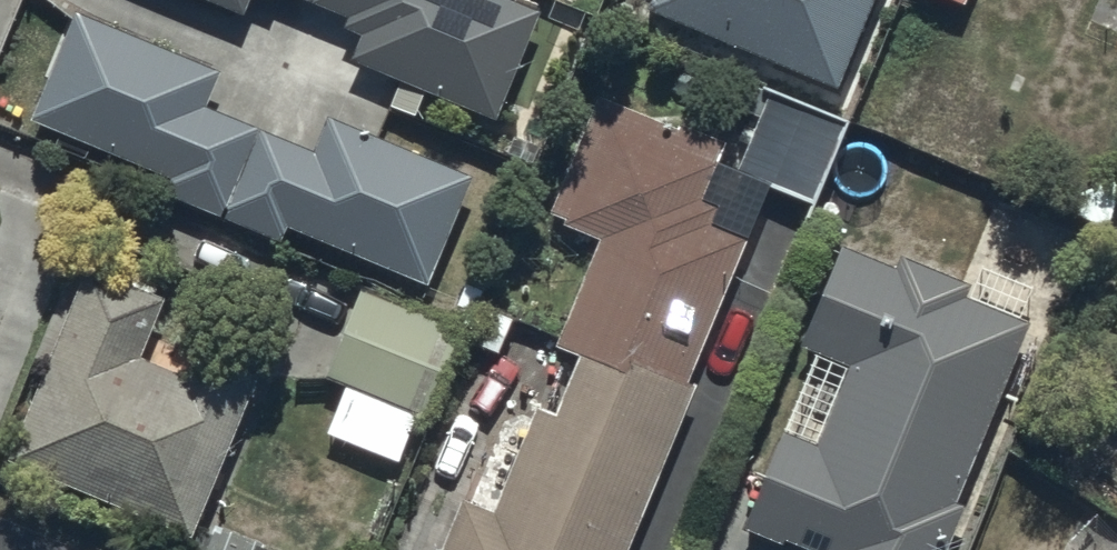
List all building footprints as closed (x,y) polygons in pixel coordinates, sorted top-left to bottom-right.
[(246,23),(255,0),(190,0),(246,23)] [(311,10),(315,0),(288,0),(311,10)] [(498,127),(542,19),(494,0),(319,0),(315,11),(350,26),(346,35),(364,43),(353,68),(498,127)] [(840,97),(880,0),(657,0),(649,20),(840,97)] [(965,13),(971,0),(932,0),(965,13)] [(167,201),(223,224),(260,136),(209,115),(223,80),(79,20),(33,128),(173,187),(167,201)] [(731,167),(808,199),(839,125),(763,93),(731,167)] [(634,370),(690,393),(749,247),(713,232),(720,214),(704,208),(727,151),(682,132),(680,138),(599,105),(552,221),(568,227),(565,233),(602,247),(558,355),(583,365),(629,383),(634,370)] [(289,234),(429,293),(475,185),(330,124),(315,160),(263,138),(226,226),(283,249),(289,234)] [(967,516),(959,513),(1033,333),(968,307),(974,294),(903,263),(897,277),(843,255),(804,356),(852,375),(819,457),(784,442),(747,534),(786,549),(954,549),(967,516)] [(82,263),(4,457),(191,531),(245,395),(137,353),(161,295),(82,263)] [(363,300),(328,384),(431,425),(466,341),(363,300)] [(447,549),(636,549),(698,396),(690,393),(634,370),(629,383),(583,365),(559,424),(539,416),(496,522),(464,509),(447,549)] [(348,394),(329,441),(401,469),(420,423),(348,394)] [(265,543),(200,518),(186,549),(263,549),(265,543)]
